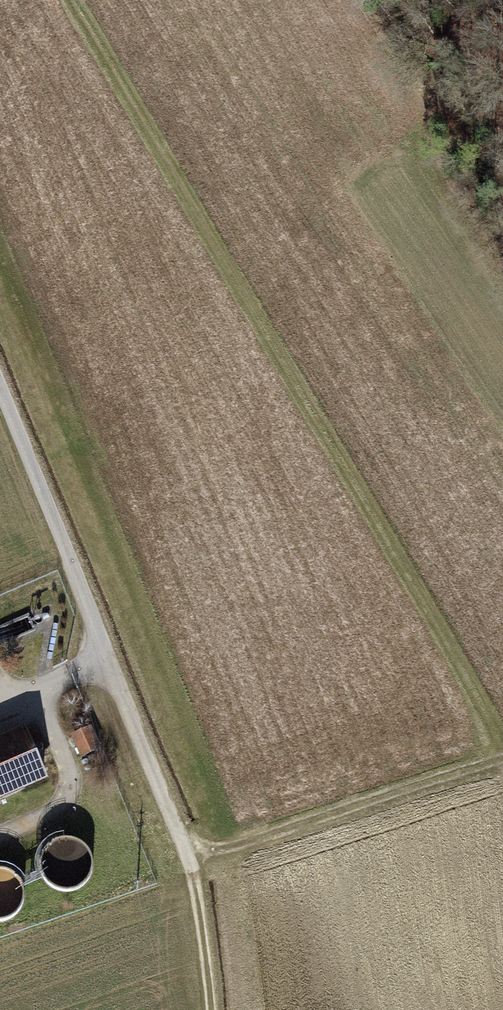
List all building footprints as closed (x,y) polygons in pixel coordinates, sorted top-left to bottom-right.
[(46,787),(18,722),(0,730),(0,806),(46,787)] [(67,735),(77,759),(100,750),(90,726),(67,735)] [(63,897),(84,888),(92,867),(83,847),(62,839),(42,848),(34,868),(42,889),(63,897)] [(16,916),(24,895),(15,875),(0,869),(0,923),(16,916)]
